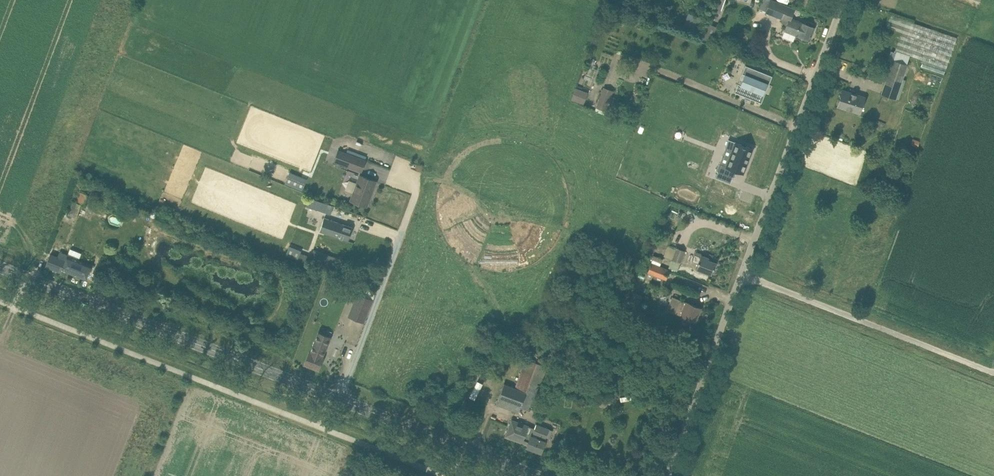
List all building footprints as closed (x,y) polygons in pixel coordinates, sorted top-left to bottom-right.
[(721,12),(725,0),(716,0),(713,9),(721,12)] [(789,17),(792,8),(771,0),(763,0),(760,9),(765,11),(765,13),(782,20),(781,21),(786,23),(784,30),(810,40),(815,27),(789,17)] [(801,9),(811,12),(815,0),(803,0),(800,9),(801,9)] [(895,51),(896,51),(910,56),(923,60),(921,67),(944,75),(957,38),(906,20),(895,51)] [(710,41),(716,25),(709,23),(705,33),(703,32),(701,37),(710,41)] [(887,63),(892,64),(894,59),(896,53),(891,52),(887,63)] [(892,64),(890,70),(882,93),(896,98),(902,81),(902,79),(908,64),(907,64),(894,59),(892,64)] [(738,83),(734,91),(762,102),(772,75),(745,64),(742,73),(746,74),(742,84),(738,83)] [(613,90),(603,87),(596,107),(605,110),(606,111),(613,90)] [(583,104),(588,92),(576,88),(571,99),(583,104)] [(838,106),(847,109),(860,113),(865,97),(843,90),(838,106)] [(744,172),(753,148),(729,138),(726,146),(733,149),(727,165),(720,162),(717,170),(734,177),(737,170),(744,172)] [(917,147),(920,141),(913,138),(910,144),(917,147)] [(333,161),(362,172),(366,160),(338,149),(333,161)] [(302,190),(305,183),(287,175),(284,183),(302,190)] [(361,175),(351,200),(366,206),(376,180),(361,175)] [(61,238),(70,217),(71,215),(76,217),(81,205),(83,206),(88,195),(81,193),(77,203),(73,201),(68,216),(64,214),(54,235),(61,238)] [(327,203),(324,212),(330,214),(333,205),(327,203)] [(321,224),(319,230),(319,231),(348,240),(352,227),(323,217),(321,224)] [(294,257),(296,251),(289,248),(286,254),(294,257)] [(676,248),(672,259),(681,263),(685,251),(676,248)] [(86,279),(92,264),(60,252),(58,256),(51,253),(46,265),(62,271),(62,270),(86,279)] [(334,256),(333,261),(312,253),(309,261),(336,271),(339,263),(340,259),(334,256)] [(698,263),(696,268),(712,274),(716,262),(708,259),(709,257),(702,254),(701,256),(695,254),(693,261),(698,263)] [(654,255),(651,263),(659,266),(663,258),(654,255)] [(640,274),(645,263),(636,258),(631,270),(640,274)] [(659,266),(651,263),(647,272),(666,279),(670,270),(659,266)] [(633,292),(626,311),(636,315),(643,296),(633,292)] [(357,293),(348,315),(364,321),(372,299),(357,293)] [(667,310),(681,315),(696,321),(701,307),(686,301),(672,296),(667,310)] [(309,352),(305,363),(319,369),(323,357),(322,357),(330,336),(318,332),(310,352),(309,352)] [(547,367),(544,366),(546,361),(537,358),(536,361),(525,357),(515,387),(504,384),(496,405),(519,413),(521,408),(528,411),(534,395),(536,396),(547,367)] [(541,452),(545,441),(546,440),(531,434),(531,436),(527,434),(530,426),(512,419),(505,436),(527,445),(527,446),(541,452)]
